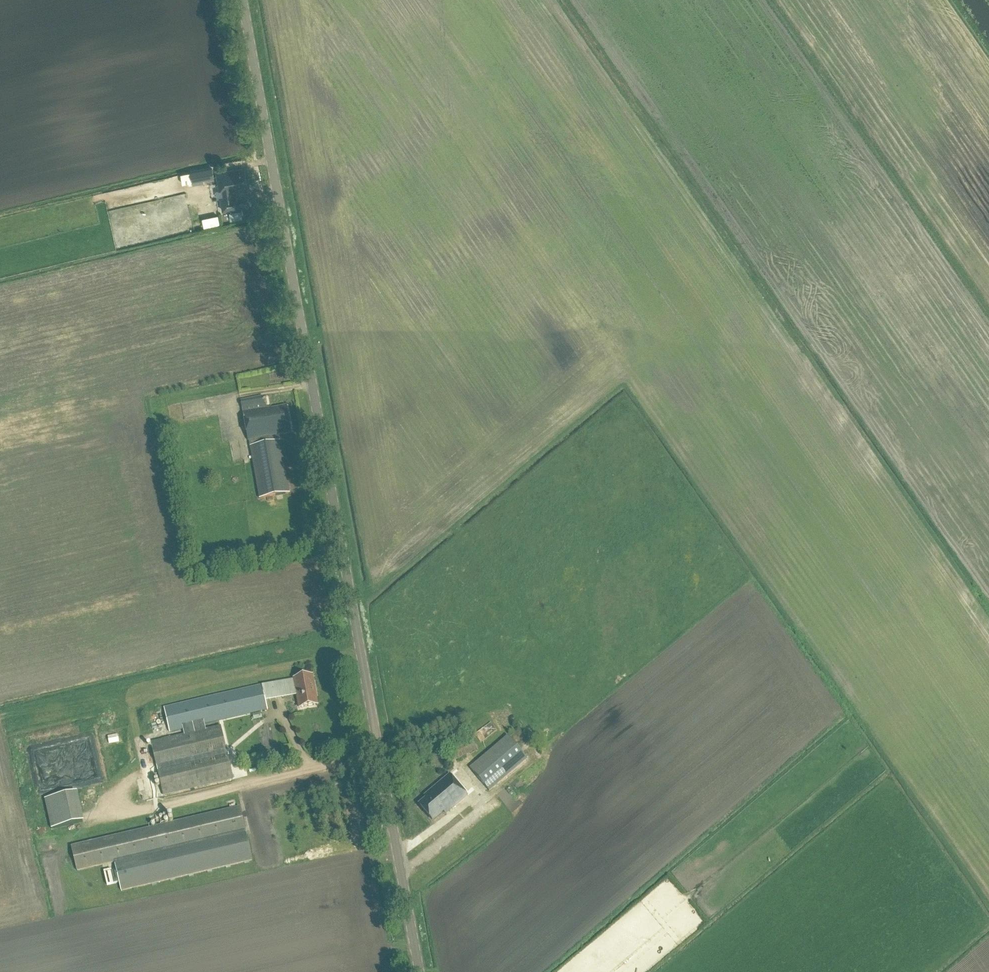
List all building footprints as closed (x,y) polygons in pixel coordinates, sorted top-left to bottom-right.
[(213,166),(182,172),(184,182),(215,176),(213,166)] [(220,188),(223,188),(224,196),(221,197),(223,209),(238,206),(236,194),(233,195),(232,186),(247,184),(244,167),(217,172),(220,188)] [(229,211),(231,219),(243,217),(241,209),(229,211)] [(248,442),(250,442),(260,499),(290,494),(280,436),(292,434),(287,407),(272,410),(272,409),(269,409),(266,405),(264,398),(241,402),(243,415),(248,442)] [(262,687),(265,698),(285,695),(291,696),(291,695),(297,694),(300,709),(315,706),(317,706),(316,697),(312,677),(294,680),(294,681),(262,687)] [(204,725),(268,710),(265,698),(262,687),(165,710),(170,733),(194,727),(196,733),(205,731),(204,725)] [(196,733),(151,744),(163,795),(233,780),(220,727),(205,731),(196,733)] [(470,769),(489,792),(528,760),(508,737),(470,769)] [(427,800),(420,806),(432,821),(443,812),(445,814),(449,810),(450,812),(468,797),(450,775),(424,797),(427,800)] [(78,872),(115,863),(121,892),(252,862),(239,808),(72,848),(78,872)]
